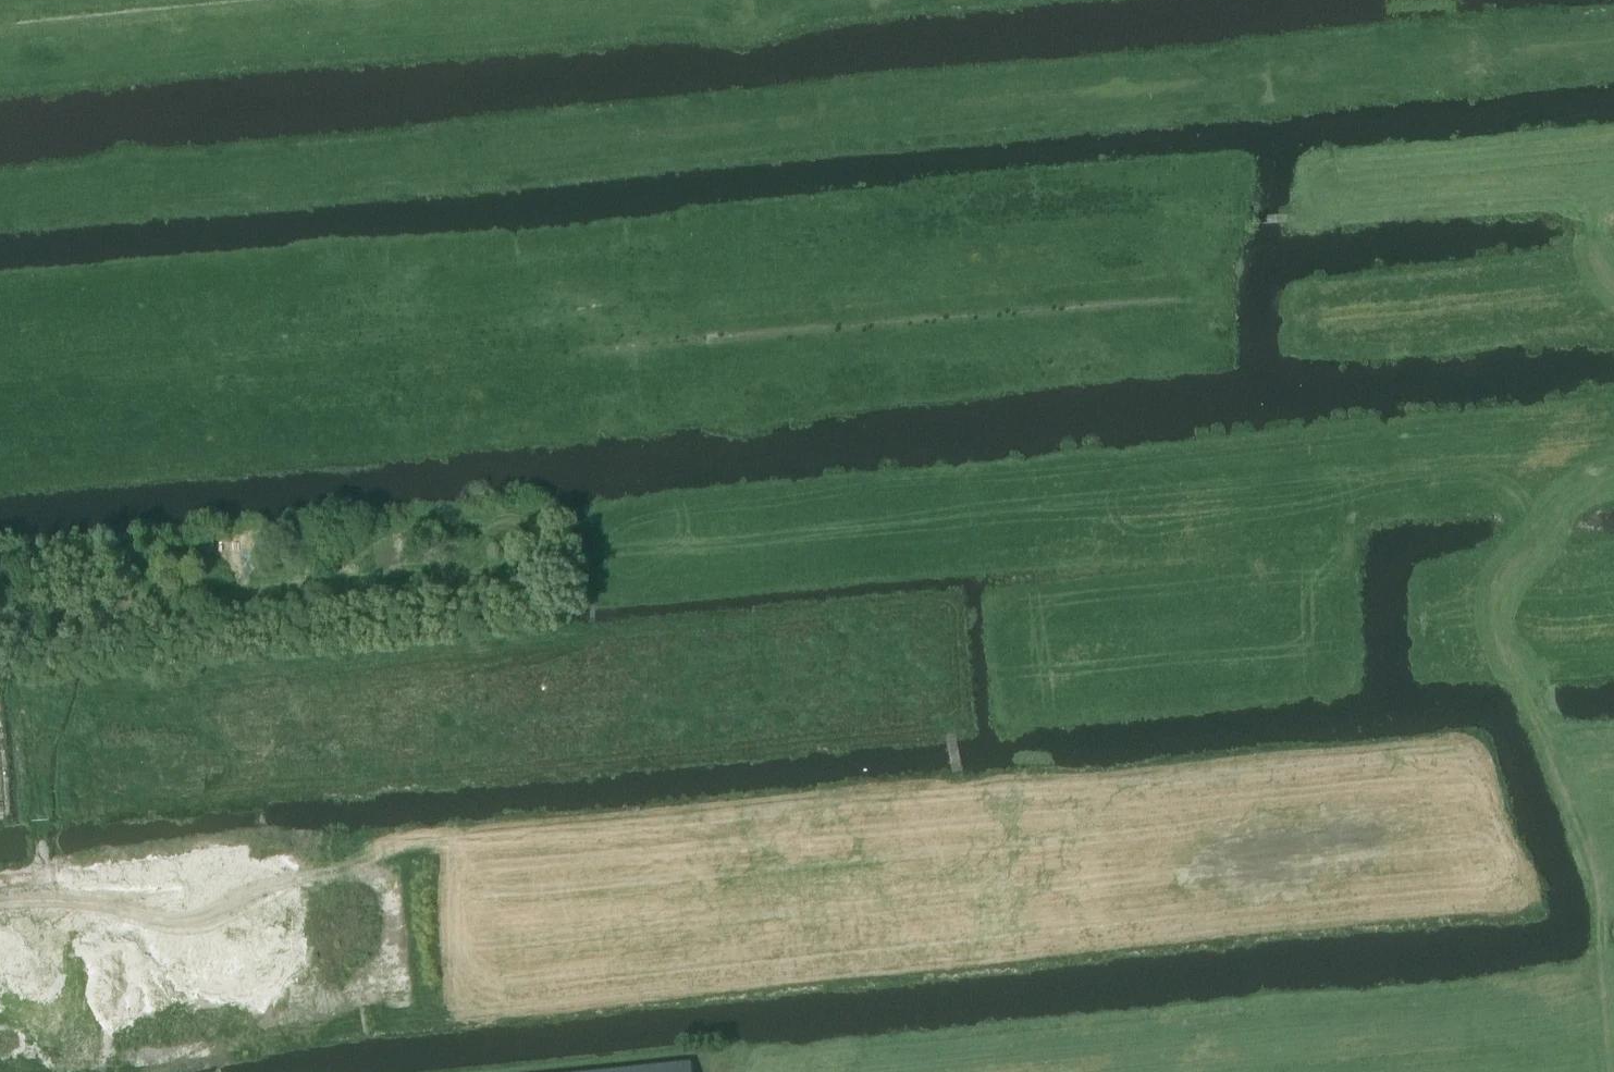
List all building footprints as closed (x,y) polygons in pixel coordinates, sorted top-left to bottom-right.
[(690,1063),(604,1071),(691,1071),(690,1063)]
